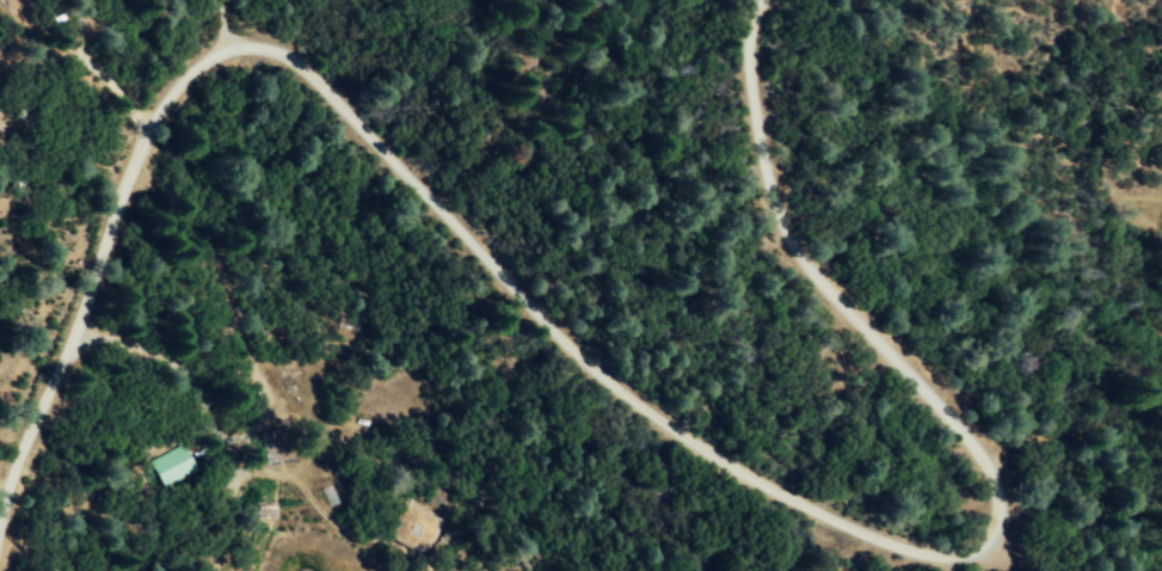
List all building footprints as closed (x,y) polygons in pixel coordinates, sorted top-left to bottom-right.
[(258,434),(265,464),(293,457),(286,428),(258,434)] [(161,488),(193,470),(180,445),(147,463),(161,488)]
